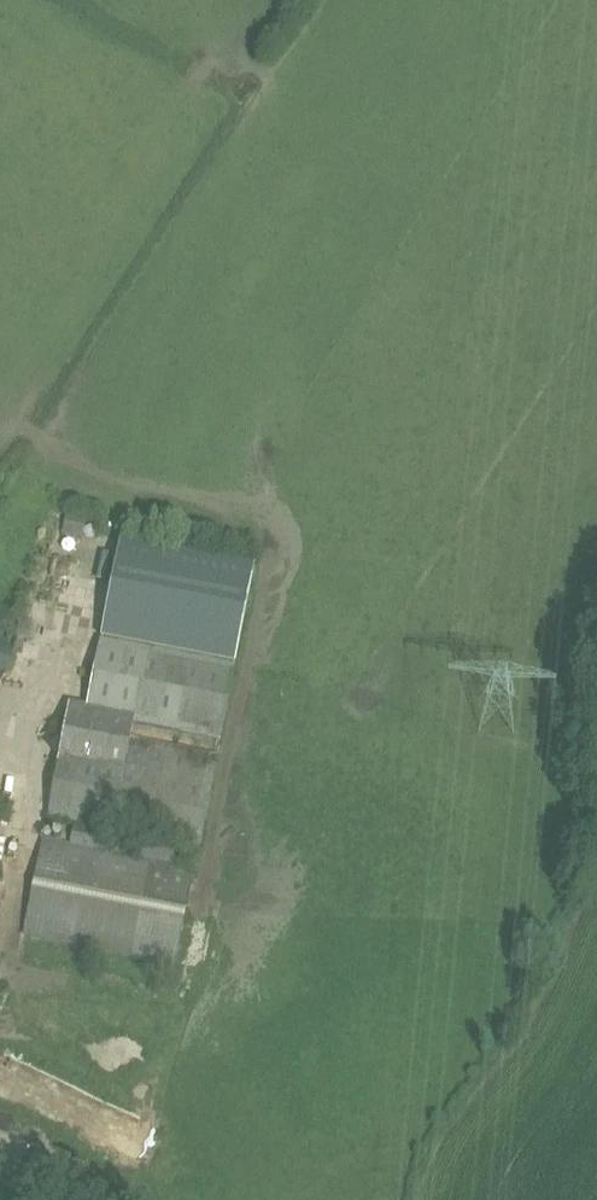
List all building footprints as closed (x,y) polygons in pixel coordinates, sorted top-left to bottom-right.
[(65,517),(61,534),(83,539),(86,521),(65,517)] [(100,639),(235,666),(254,567),(120,540),(100,639)] [(219,757),(131,740),(134,723),(221,741),(236,669),(102,642),(89,709),(72,706),(50,817),(202,847),(219,757)] [(27,936),(177,964),(195,869),(173,864),(176,847),(75,826),(72,846),(44,840),(27,936)] [(93,1110),(103,1104),(97,1095),(79,1106),(90,1124),(99,1119),(93,1110)]
